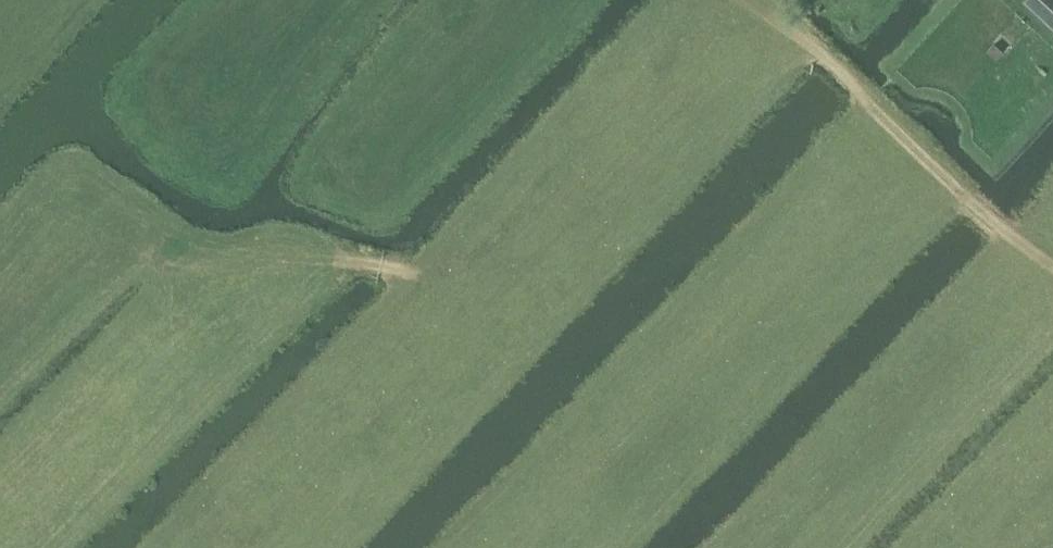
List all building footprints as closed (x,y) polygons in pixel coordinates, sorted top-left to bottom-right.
[(1025,0),(1052,25),(1052,0),(1025,0)]
